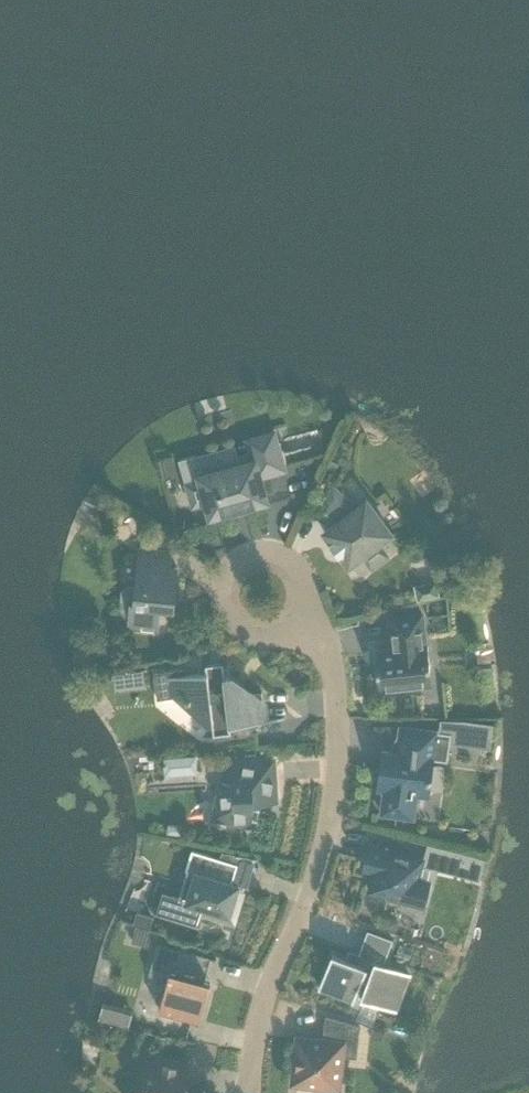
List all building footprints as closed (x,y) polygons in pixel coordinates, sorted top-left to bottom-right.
[(248,438),(255,461),(236,467),(236,465),(220,470),(220,471),(202,476),(203,480),(189,484),(194,504),(208,500),(212,513),(231,508),(232,513),(248,509),(246,504),(265,499),(258,475),(285,467),(274,431),(248,438)] [(343,555),(349,564),(362,555),(371,567),(388,555),(378,542),(391,533),(368,501),(359,508),(335,488),(315,511),(333,525),(325,531),(332,540),(329,542),(341,557),(343,555)] [(125,586),(121,590),(119,610),(125,617),(129,617),(128,628),(158,630),(160,608),(168,608),(169,597),(175,597),(178,567),(170,566),(171,551),(139,548),(136,587),(125,586)] [(422,614),(389,617),(392,649),(375,651),(378,672),(379,672),(381,690),(431,685),(429,667),(430,666),(428,645),(426,646),(422,614)] [(344,626),(343,650),(370,651),(370,627),(344,626)] [(187,705),(208,722),(212,721),(213,735),(231,733),(230,725),(284,719),(284,718),(265,720),(262,692),(245,694),(245,692),(241,688),(235,689),(235,683),(227,678),(225,678),(223,663),(205,665),(206,672),(186,674),(185,669),(154,672),(157,699),(185,696),(187,705)] [(442,720),(440,732),(451,733),(451,736),(463,737),(463,742),(488,745),(491,724),(465,721),(442,720)] [(383,751),(378,789),(385,790),(382,813),(413,817),(416,794),(428,795),(433,759),(448,761),(451,736),(451,733),(401,727),(400,728),(404,729),(402,744),(397,753),(383,751)] [(198,773),(197,755),(163,756),(164,775),(198,773)] [(277,801),(274,759),(232,762),(234,785),(221,782),(214,818),(249,825),(254,803),(277,801)] [(381,848),(370,846),(364,869),(375,872),(370,891),(424,905),(430,882),(418,879),(423,859),(398,853),(399,849),(382,844),(381,848)] [(232,882),(238,864),(192,849),(186,870),(187,870),(179,896),(163,891),(156,913),(197,926),(201,913),(234,923),(241,899),(235,897),(238,884),(232,882)] [(479,878),(484,858),(467,854),(462,874),(479,878)] [(137,920),(136,948),(153,949),(154,920),(137,920)] [(383,964),(393,939),(368,930),(356,962),(333,954),(320,989),(353,1001),(355,994),(396,1009),(410,974),(383,964)] [(216,960),(216,958),(157,942),(149,974),(167,979),(159,1009),(199,1020),(208,990),(203,988),(211,959),(216,960)] [(104,1009),(101,1028),(132,1033),(135,1014),(104,1009)] [(318,1085),(317,1089),(341,1091),(343,1067),(340,1067),(342,1044),(358,1045),(360,1026),(325,1016),(323,1041),(299,1039),(294,1083),(318,1085)] [(189,1063),(146,1055),(140,1090),(150,1092),(184,1092),(189,1063)]
